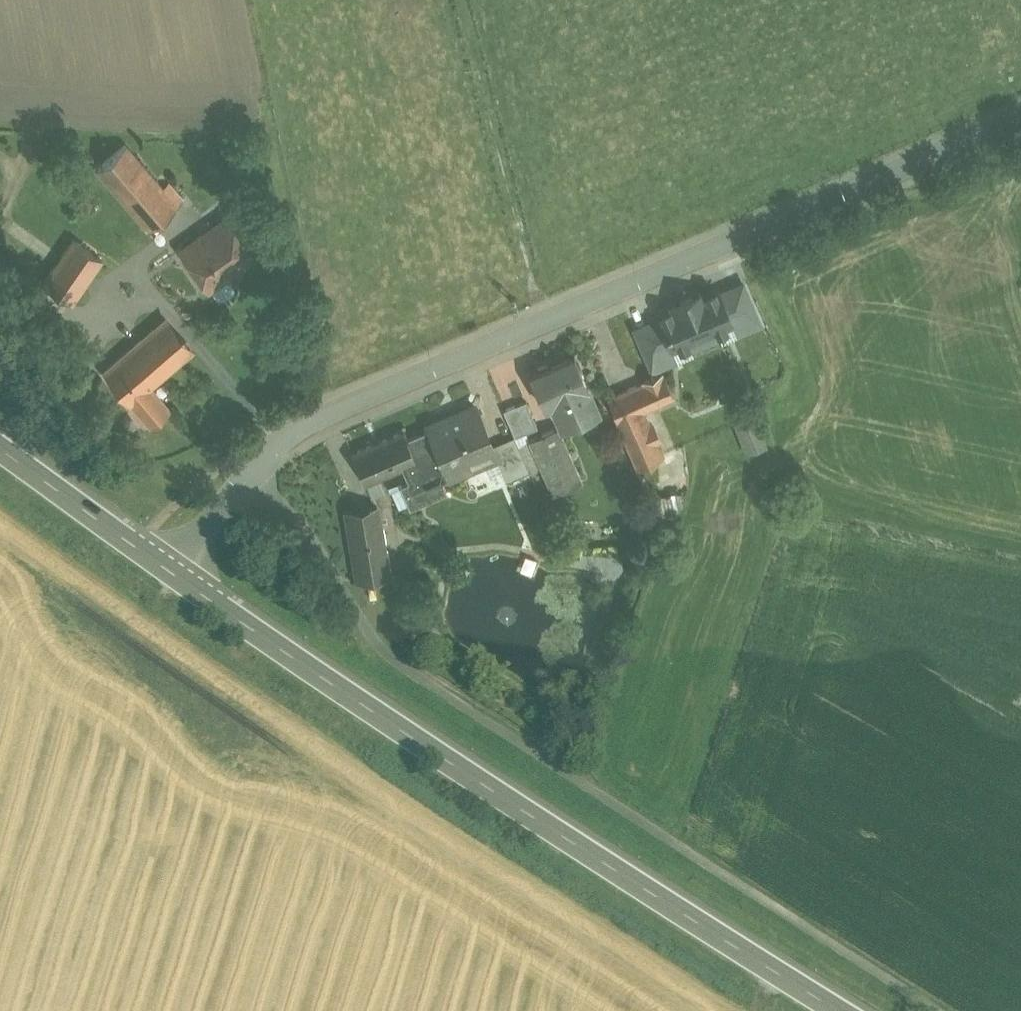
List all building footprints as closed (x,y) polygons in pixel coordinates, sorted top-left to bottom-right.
[(178,206),(126,145),(98,168),(150,229),(178,206)] [(32,177),(0,203),(0,221),(67,300),(107,266),(32,177)] [(227,218),(183,250),(210,288),(255,256),(227,218)] [(631,324),(650,371),(763,324),(743,276),(631,324)] [(166,319),(131,349),(158,380),(192,351),(166,319)] [(131,349),(105,371),(131,402),(132,402),(152,426),(171,411),(151,386),(158,380),(131,349)] [(576,355),(531,375),(545,406),(553,402),(563,425),(574,421),(574,420),(598,410),(588,387),(589,387),(576,355)] [(634,386),(627,389),(637,412),(643,410),(675,396),(664,372),(634,386)] [(627,389),(608,397),(618,420),(618,421),(637,412),(627,389)] [(527,400),(504,410),(516,436),(539,427),(527,400)] [(476,405),(451,416),(452,417),(432,426),(431,425),(429,426),(431,430),(451,476),(470,468),(465,457),(491,445),(491,446),(493,445),(476,405)] [(637,412),(618,421),(618,420),(617,421),(636,466),(663,455),(643,410),(637,412)] [(742,454),(766,446),(755,414),(731,422),(742,454)] [(559,426),(530,439),(554,494),(583,481),(559,426)] [(404,430),(353,452),(366,483),(404,467),(417,461),(408,440),(404,430)] [(417,461),(404,467),(410,480),(403,483),(412,504),(445,490),(440,480),(451,476),(431,430),(408,440),(417,461)] [(516,440),(495,449),(493,449),(507,481),(531,471),(516,436),(514,436),(516,440)] [(378,506),(347,512),(358,579),(390,574),(378,506)]
